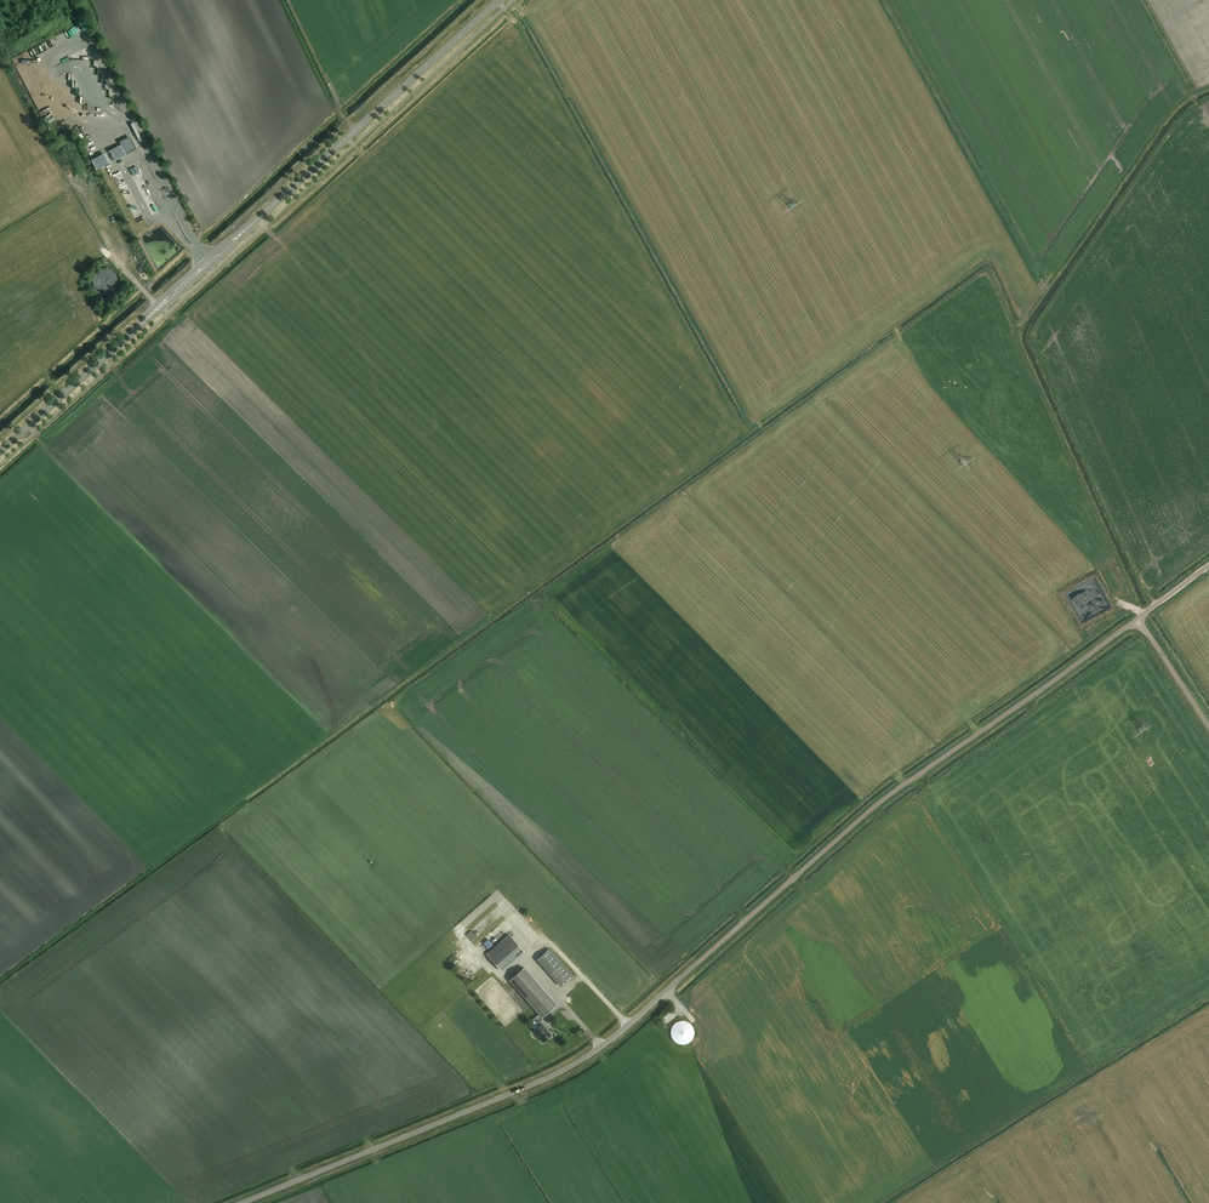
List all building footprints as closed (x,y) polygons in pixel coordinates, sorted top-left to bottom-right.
[(35,47),(37,54),(47,49),(44,43),(35,47)] [(121,145),(116,147),(110,151),(115,160),(114,161),(128,154),(127,151),(129,150),(129,151),(135,148),(129,138),(119,143),(121,145)] [(92,161),(91,157),(90,158),(97,170),(96,170),(97,170),(110,163),(105,154),(92,161)] [(1095,579),(1087,584),(1090,589),(1098,584),(1095,579)] [(501,971),(523,951),(509,935),(487,955),(501,971)] [(538,958),(550,972),(562,986),(573,976),(549,949),(538,958)] [(543,1042),(551,1035),(545,1028),(546,1028),(542,1024),(542,1017),(556,1004),(524,968),(509,980),(539,1014),(532,1019),(538,1026),(533,1031),(539,1038),(541,1041),(542,1041),(543,1042)] [(684,1034),(673,1032),(672,1041),(691,1043),(693,1026),(686,1025),(684,1034)]
